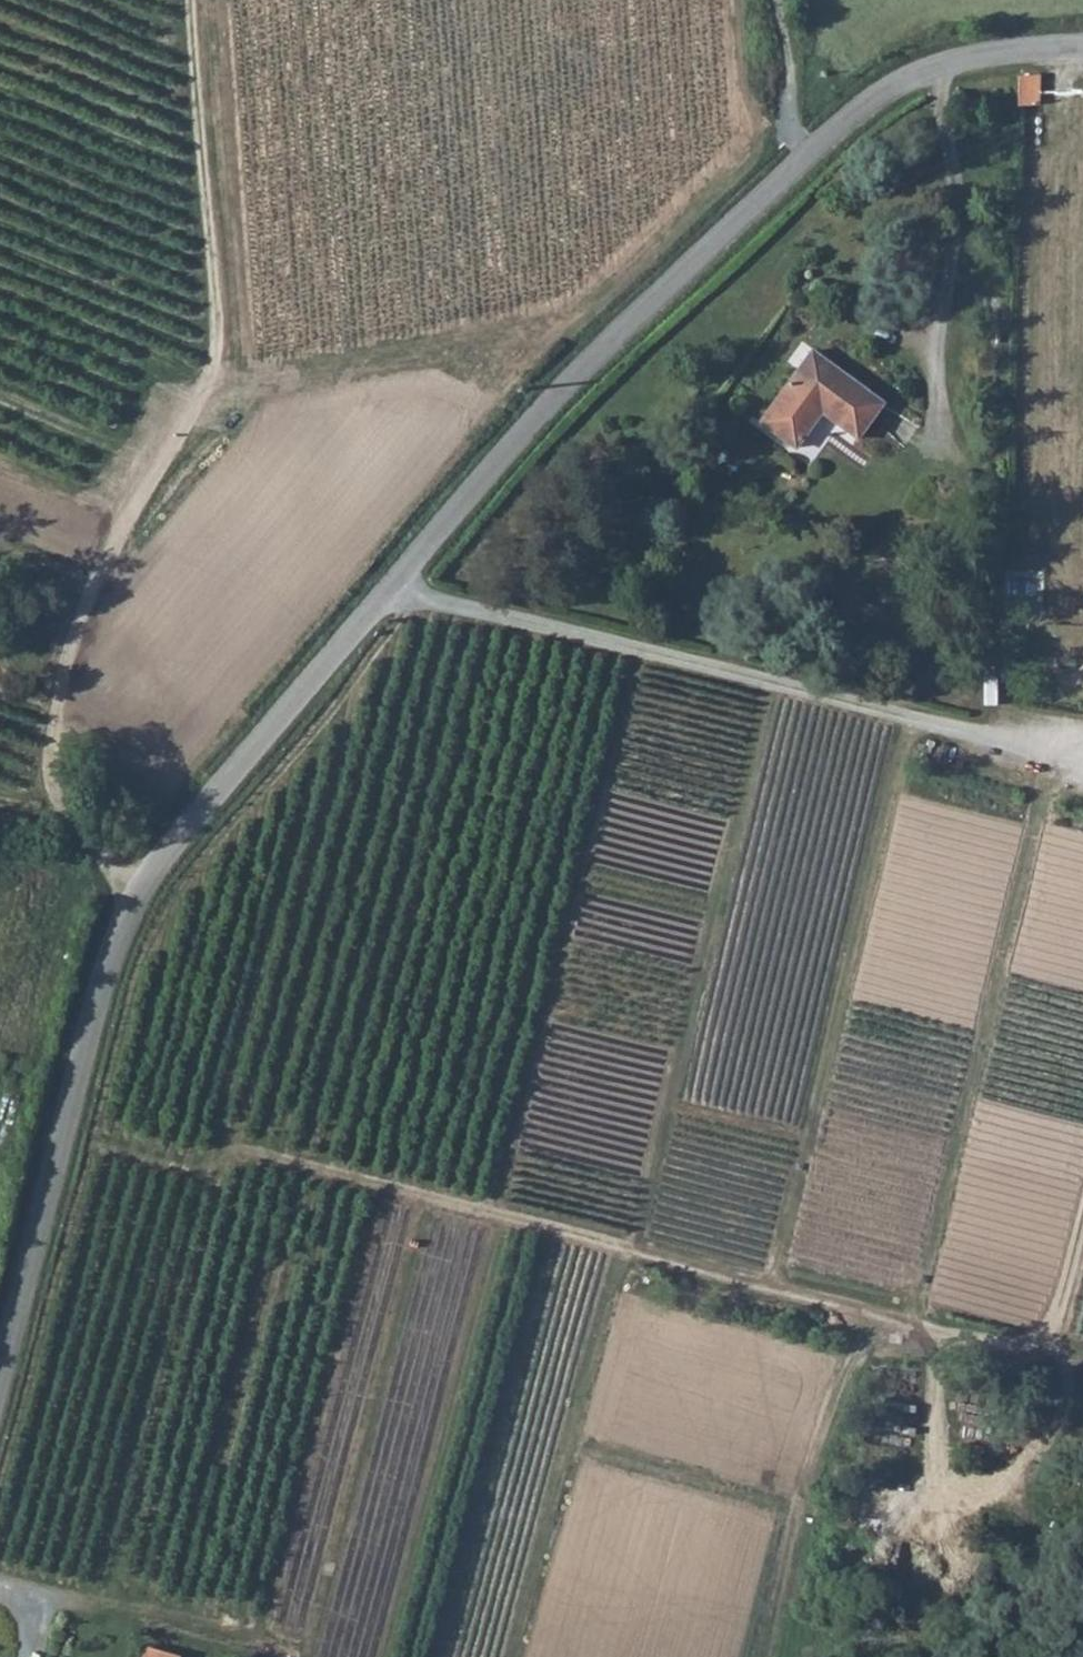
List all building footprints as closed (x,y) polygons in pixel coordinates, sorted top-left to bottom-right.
[(1015,77),(1014,107),(1035,108),(1035,75),(1015,77)] [(787,450),(813,410),(851,433),(874,396),(814,354),(802,347),(750,423),(787,450)] [(145,1656),(184,1656),(185,1654),(148,1644),(145,1656)]
